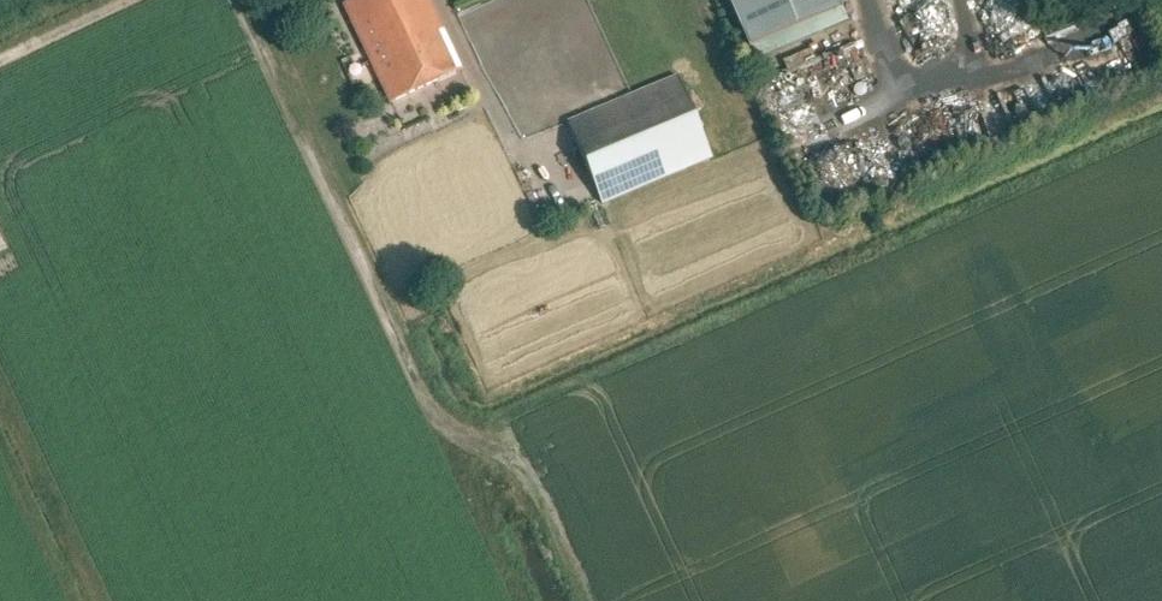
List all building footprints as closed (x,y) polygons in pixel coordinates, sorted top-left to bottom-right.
[(390,106),(462,72),(428,0),(353,0),(342,6),(390,106)] [(749,48),(842,8),(839,0),(729,0),(749,48)] [(568,125),(602,205),(712,159),(678,79),(568,125)]
